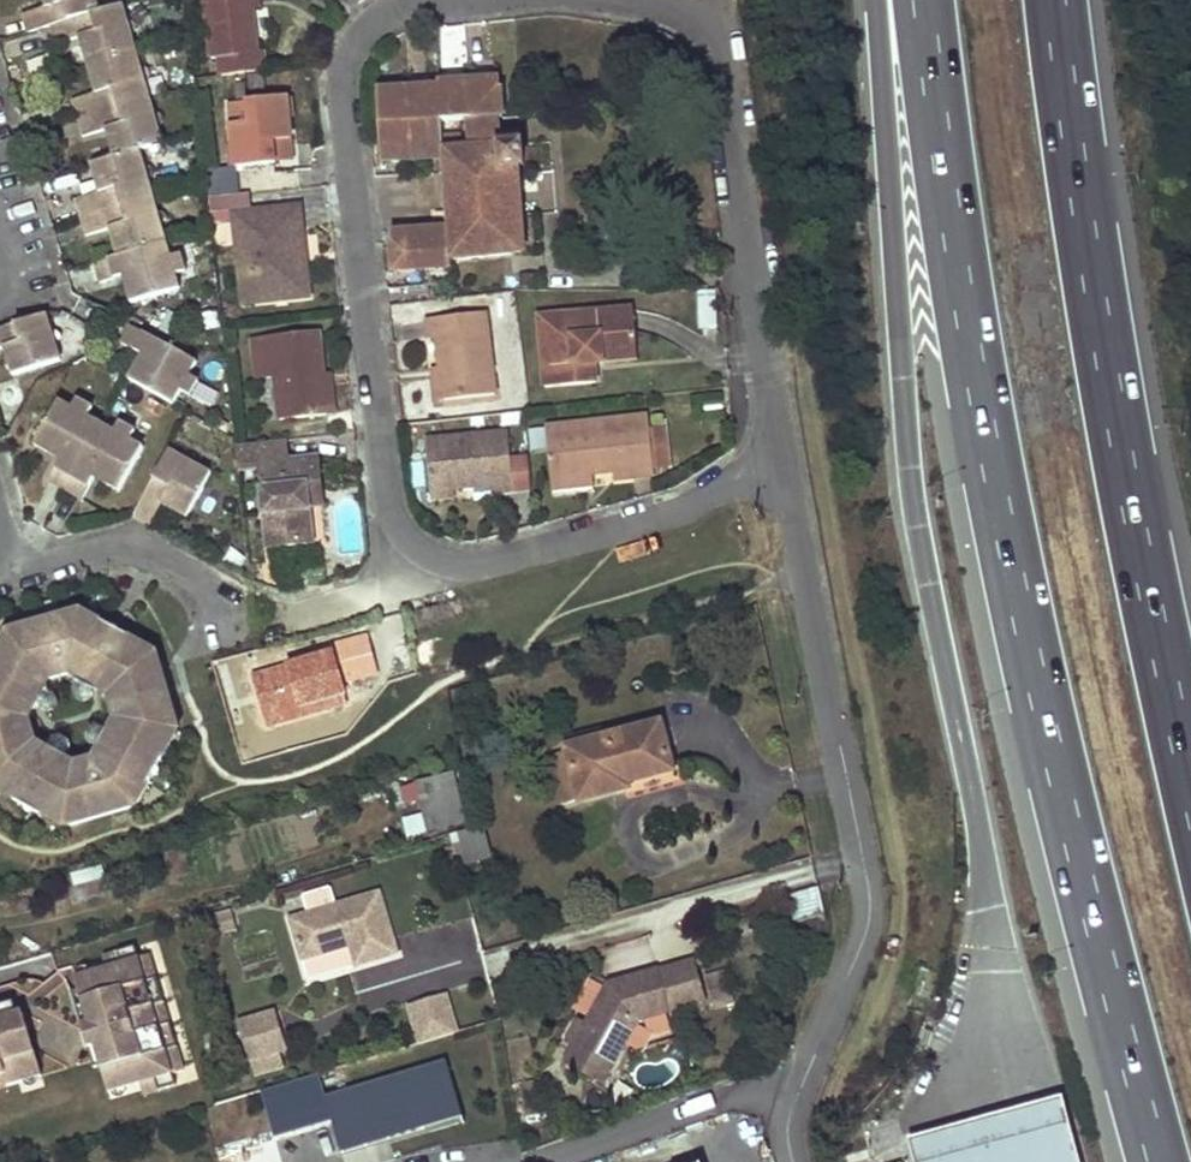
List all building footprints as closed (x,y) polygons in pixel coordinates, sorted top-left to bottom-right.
[(52,6),(46,8),(22,15),(27,33),(50,26),(55,45),(79,38),(85,36),(88,45),(88,47),(94,50),(98,63),(102,75),(98,82),(99,83),(102,92),(96,94),(71,101),(77,119),(82,137),(106,131),(112,129),(115,138),(114,139),(121,143),(125,156),(114,159),(101,162),(105,174),(101,181),(102,182),(105,191),(99,193),(75,200),(80,218),(85,236),(110,229),(116,228),(118,236),(118,238),(125,242),(128,255),(118,257),(93,264),(99,284),(123,276),(129,274),(132,283),(131,284),(138,288),(142,301),(179,290),(176,275),(170,258),(166,244),(162,227),(160,220),(158,213),(153,198),(149,181),(147,174),(144,167),(140,151),(163,144),(158,128),(156,121),(154,114),(149,98),(145,83),(143,75),(141,67),(136,52),(131,36),(129,29),(127,22),(122,6),(100,12),(96,0),(50,0),(52,6)] [(46,8),(52,6),(50,0),(44,0),(46,8)] [(211,59),(218,58),(220,76),(264,71),(262,52),(256,52),(254,33),(250,0),(204,0),(211,59)] [(254,33),(261,32),(257,0),(250,0),(254,33)] [(127,22),(129,29),(131,36),(133,35),(135,34),(136,33),(137,31),(137,29),(137,27),(136,25),(135,24),(133,22),(131,22),(129,21),(127,22)] [(85,36),(79,38),(96,94),(102,92),(99,83),(98,82),(102,75),(98,63),(94,50),(88,47),(88,45),(85,36)] [(141,67),(143,75),(145,83),(147,81),(148,80),(149,79),(150,77),(150,75),(150,73),(149,71),(148,69),(147,68),(145,67),(143,67),(141,67)] [(409,159),(409,162),(416,161),(416,160),(441,158),(446,229),(421,231),(421,229),(410,229),(410,232),(390,233),(393,272),(451,268),(450,259),(511,255),(505,168),(517,167),(522,167),(519,136),(498,138),(496,119),(502,118),(499,79),(438,83),(438,87),(375,92),(380,162),(409,159)] [(291,139),(286,98),(247,102),(250,128),(232,130),(236,167),(276,163),(273,141),(291,139)] [(247,102),(230,104),(232,130),(250,128),(247,102)] [(154,114),(156,121),(158,128),(160,128),(162,126),(163,125),(164,123),(164,121),(164,119),(163,117),(162,115),(160,114),(158,114),(156,113),(154,114)] [(112,129),(106,131),(114,159),(125,156),(121,143),(114,139),(115,138),(112,129)] [(291,139),(273,141),(276,163),(293,161),(291,139)] [(101,162),(91,165),(99,193),(105,191),(102,182),(101,181),(105,174),(101,162)] [(144,167),(147,174),(149,181),(150,180),(152,179),(153,177),(154,176),(154,174),(154,172),(153,170),(152,168),(150,167),(148,166),(146,167),(144,167)] [(517,167),(505,168),(511,255),(524,254),(517,167)] [(213,193),(236,192),(236,169),(213,169),(213,193)] [(304,252),(299,207),(233,215),(240,275),(255,274),(259,302),(309,297),(306,266),(297,268),(295,253),(304,252)] [(158,213),(160,220),(162,227),(164,227),(165,226),(166,224),(167,222),(167,220),(167,218),(166,216),(165,215),(164,213),(161,213),(159,213),(158,213)] [(116,228),(110,229),(118,257),(128,255),(125,242),(118,238),(118,236),(116,228)] [(304,252),(295,253),(297,268),(306,266),(304,252)] [(181,255),(170,258),(176,275),(185,273),(181,255)] [(129,274),(123,276),(131,303),(142,301),(138,288),(131,284),(132,283),(129,274)] [(255,274),(240,275),(243,304),(259,302),(255,274)] [(601,349),(636,346),(632,309),(539,317),(545,388),(595,384),(594,363),(602,363),(602,361),(601,349)] [(495,395),(485,313),(427,320),(430,340),(437,339),(441,368),(445,401),(495,395)] [(12,355),(12,357),(19,361),(23,373),(61,362),(47,315),(0,330),(0,349),(3,348),(9,346),(12,355)] [(130,326),(121,343),(143,354),(149,358),(144,366),(143,367),(145,374),(138,385),(173,405),(180,392),(189,376),(196,362),(130,326)] [(252,339),(256,380),(275,378),(280,420),(327,416),(322,375),(318,332),(252,339)] [(3,348),(12,376),(23,373),(19,361),(12,357),(12,355),(9,346),(3,348)] [(601,349),(602,361),(637,358),(636,346),(601,349)] [(143,354),(129,380),(138,385),(145,374),(143,367),(144,366),(149,358),(143,354)] [(445,401),(441,368),(433,369),(437,402),(445,401)] [(330,374),(322,375),(327,416),(334,414),(330,374)] [(189,376),(180,392),(189,396),(198,381),(189,376)] [(77,400),(72,408),(88,418),(93,408),(77,400)] [(60,460),(47,482),(64,491),(81,500),(93,478),(96,473),(104,477),(105,478),(113,476),(124,483),(143,448),(130,441),(114,432),(101,425),(88,418),(72,408),(59,402),(40,436),(51,442),(53,450),(55,450),(63,455),(60,460)] [(614,480),(654,476),(653,468),(649,432),(648,417),(545,428),(553,496),(594,492),(592,475),(613,472),(614,480)] [(135,432),(119,423),(114,432),(130,441),(135,432)] [(649,432),(653,468),(671,466),(668,430),(649,432)] [(425,440),(430,491),(454,489),(492,485),(493,493),(513,491),(533,489),(528,455),(510,456),(508,432),(425,440)] [(51,442),(40,436),(34,446),(60,460),(63,455),(55,450),(53,450),(51,442)] [(236,446),(238,472),(259,470),(266,543),(288,541),(289,546),(314,544),(310,509),(308,494),(322,492),(318,457),(288,460),(286,441),(236,446)] [(169,451),(132,517),(149,527),(161,504),(164,499),(172,503),(173,505),(180,503),(192,509),(211,474),(196,466),(190,462),(183,458),(169,451)] [(183,458),(190,462),(196,466),(197,465),(197,462),(197,460),(196,459),(195,457),(194,455),(191,455),(190,455),(188,455),(186,456),(185,457),(183,458)] [(96,473),(93,478),(119,492),(124,483),(113,476),(105,478),(104,477),(96,473)] [(430,491),(431,499),(455,497),(454,489),(430,491)] [(308,494),(310,509),(323,507),(322,492),(308,494)] [(172,503),(164,499),(161,504),(187,518),(192,509),(180,503),(173,505),(172,503)] [(10,798),(20,795),(47,810),(50,820),(65,828),(136,807),(144,793),(141,783),(156,756),(167,753),(178,732),(156,655),(134,644),(124,646),(97,632),(94,621),(80,613),(8,634),(0,649),(3,660),(0,665),(0,792),(10,798)] [(96,621),(94,621),(97,632),(124,646),(134,644),(134,642),(96,621)] [(336,646),(345,683),(377,674),(367,638),(336,646)] [(305,707),(344,695),(333,654),(253,677),(266,718),(305,707)] [(305,707),(266,718),(268,727),(307,715),(305,707)] [(672,770),(660,725),(566,750),(568,754),(579,798),(580,801),(627,788),(626,783),(672,770)] [(167,755),(167,753),(156,756),(141,783),(144,793),(146,792),(167,755)] [(568,754),(549,759),(560,803),(579,798),(568,754)] [(415,782),(427,832),(464,824),(451,774),(415,782)] [(10,798),(10,799),(48,820),(50,820),(47,810),(20,795),(10,798)] [(458,832),(467,867),(491,860),(482,826),(458,832)] [(99,868),(73,872),(77,896),(103,892),(99,868)] [(820,890),(791,891),(792,923),(821,922),(820,890)] [(379,894),(290,920),(302,960),(344,948),(342,943),(349,940),(351,946),(357,967),(396,954),(379,894)] [(349,940),(342,943),(344,948),(302,960),(308,980),(357,967),(351,946),(349,940)] [(100,1067),(109,1093),(140,1084),(143,1096),(176,1086),(173,1075),(184,1071),(149,956),(138,959),(135,947),(102,958),(105,969),(74,978),(82,1005),(75,1007),(93,1068),(100,1067)] [(706,1002),(694,960),(608,986),(584,1028),(576,1024),(567,1042),(613,1067),(638,1021),(706,1002)] [(408,1007),(418,1044),(455,1034),(444,997),(408,1007)] [(0,1008),(0,1020),(17,1015),(14,1004),(0,1008)] [(273,1012),(239,1022),(250,1059),(284,1049),(273,1012)] [(22,1014),(17,1015),(0,1020),(0,1090),(41,1077),(22,1014)] [(613,1067),(574,1046),(565,1062),(604,1083),(613,1067)] [(445,1062),(323,1097),(340,1153),(461,1118),(445,1062)] [(330,1123),(323,1097),(318,1076),(260,1091),(272,1138),(330,1123)] [(911,1145),(916,1161),(1081,1161),(1066,1105),(911,1145)]
